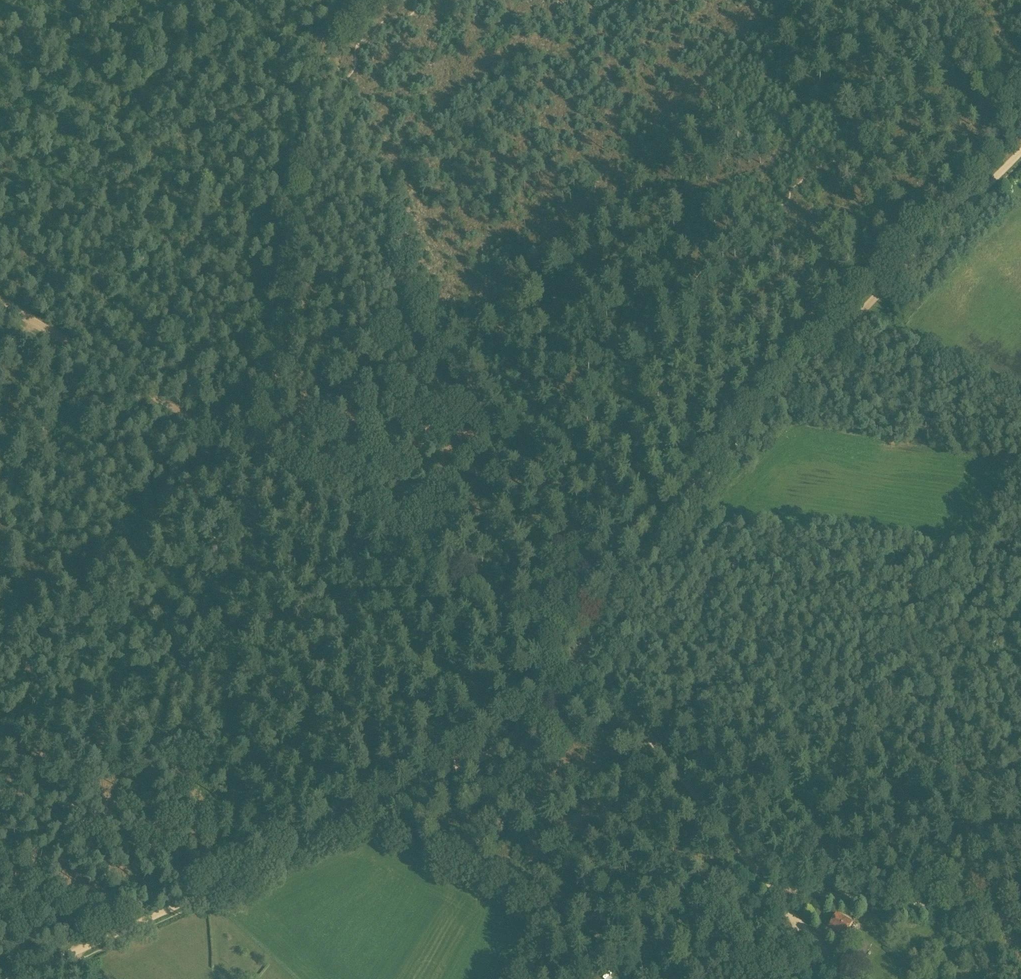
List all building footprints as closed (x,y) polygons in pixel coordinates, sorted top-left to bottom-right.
[(845,936),(853,923),(837,914),(829,927),(845,936)] [(865,955),(871,944),(864,940),(858,951),(865,955)] [(853,967),(861,960),(855,953),(847,960),(853,967)]
